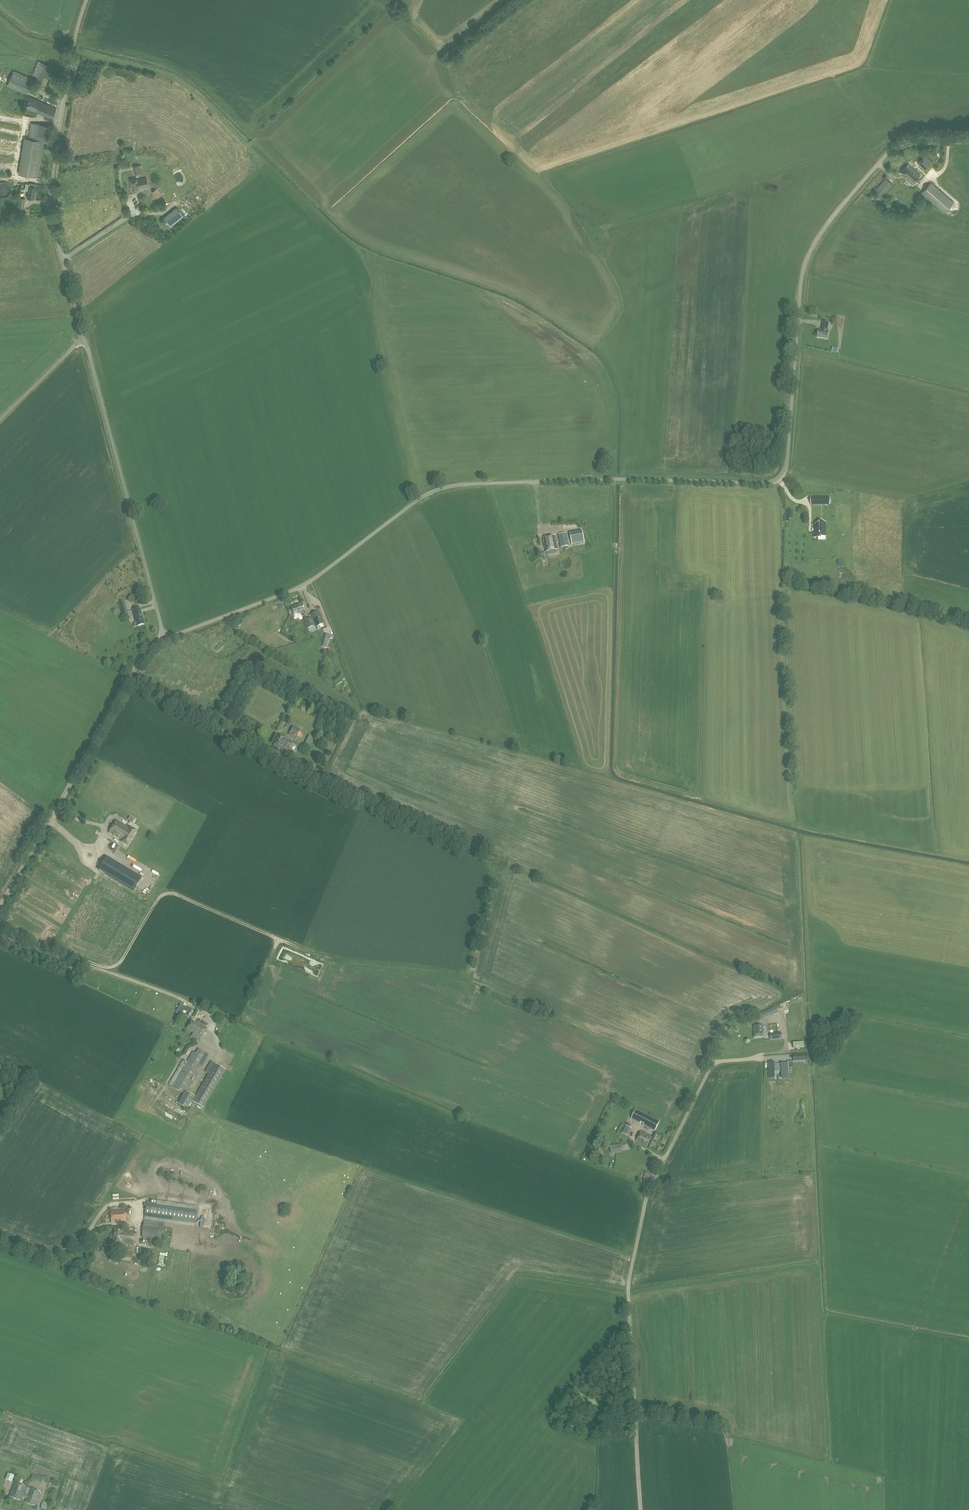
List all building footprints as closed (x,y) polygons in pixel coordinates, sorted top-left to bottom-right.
[(26,65),(18,65),(17,77),(25,77),(26,65)] [(31,97),(26,107),(34,111),(39,100),(31,97)] [(39,100),(34,111),(52,118),(56,108),(39,100)] [(25,136),(21,172),(39,174),(43,143),(39,143),(40,138),(25,136)] [(925,155),(918,163),(926,170),(933,163),(925,155)] [(133,166),(134,174),(143,172),(142,164),(133,166)] [(901,174),(913,184),(921,175),(909,164),(901,174)] [(147,177),(137,180),(139,187),(148,185),(147,177)] [(130,180),(132,190),(139,189),(139,187),(137,180),(137,178),(130,180)] [(873,192),(880,198),(892,184),(886,178),(873,192)] [(921,193),(945,213),(954,202),(931,182),(921,193)] [(27,197),(34,198),(36,187),(36,184),(30,183),(29,186),(27,197)] [(152,192),(157,198),(162,194),(157,188),(152,192)] [(899,197),(908,205),(912,200),(903,192),(899,197)] [(18,207),(24,209),(26,198),(19,197),(18,207)] [(163,218),(171,227),(184,216),(176,207),(163,218)] [(817,337),(827,339),(828,331),(827,331),(828,322),(823,321),(821,330),(818,330),(817,337)] [(829,505),(829,497),(825,497),(825,498),(823,498),(823,497),(811,497),(811,505),(812,505),(812,504),(829,504),(829,505)] [(821,537),(821,536),(826,536),(826,523),(819,523),(819,525),(814,525),(814,537),(820,537),(821,537)] [(568,545),(566,533),(559,534),(561,547),(568,545)] [(543,538),(545,552),(557,549),(555,535),(543,538)] [(295,617),(301,615),(301,614),(303,613),(300,604),(296,606),(292,608),(292,609),(288,610),(290,613),(293,612),(294,614),(295,617)] [(133,624),(134,627),(138,626),(145,625),(140,608),(133,610),(136,622),(133,624)] [(311,615),(316,627),(323,624),(322,620),(323,620),(324,619),(323,616),(321,616),(320,616),(319,612),(311,615)] [(304,712),(305,712),(306,712),(307,711),(308,710),(309,709),(309,708),(309,707),(308,706),(308,705),(307,705),(306,704),(305,704),(304,704),(303,704),(302,705),(301,706),(301,707),(301,708),(301,709),(301,710),(302,711),(303,711),(304,712)] [(288,735),(296,739),(301,729),(293,725),(288,735)] [(279,747),(289,752),(294,742),(284,737),(285,737),(279,734),(274,745),(279,748),(279,747)] [(305,753),(312,751),(309,743),(302,746),(305,753)] [(314,782),(321,784),(323,778),(315,776),(315,777),(309,775),(308,773),(300,768),(298,771),(308,776),(308,777),(311,778),(310,779),(314,781),(314,782)] [(123,843),(129,846),(137,831),(130,827),(129,828),(116,821),(109,833),(124,841),(123,843)] [(147,865),(150,861),(145,856),(141,859),(147,865)] [(101,872),(135,891),(143,877),(119,864),(109,858),(101,872)] [(758,1015),(760,1020),(778,1012),(776,1006),(758,1015)] [(202,1013),(200,1018),(195,1015),(193,1018),(208,1025),(212,1018),(202,1013)] [(201,1038),(207,1028),(199,1023),(197,1022),(196,1023),(192,1020),(187,1029),(194,1033),(193,1034),(201,1038)] [(754,1033),(754,1038),(764,1037),(763,1032),(763,1025),(753,1026),(754,1033)] [(172,1087),(183,1093),(195,1073),(194,1073),(197,1067),(203,1057),(204,1057),(206,1053),(198,1048),(196,1053),(193,1051),(190,1057),(189,1057),(183,1067),(184,1067),(172,1087)] [(786,1072),(786,1057),(780,1057),(780,1058),(772,1058),(772,1055),(767,1055),(768,1070),(773,1070),(772,1061),(780,1061),(780,1072),(786,1072)] [(225,1069),(214,1063),(192,1101),(203,1108),(225,1069)] [(177,1104),(187,1110),(195,1096),(185,1091),(177,1104)] [(643,1125),(655,1131),(660,1121),(648,1115),(643,1125)] [(622,1133),(628,1136),(632,1129),(626,1125),(622,1133)] [(636,1142),(646,1147),(652,1136),(642,1131),(636,1142)] [(144,1216),(195,1223),(197,1210),(150,1203),(146,1203),(144,1216)] [(110,1211),(111,1222),(127,1221),(126,1210),(110,1211)] [(143,1240),(162,1243),(165,1223),(144,1220),(142,1229),(141,1238),(143,1238),(143,1240)] [(115,1228),(113,1245),(120,1246),(121,1244),(134,1246),(136,1232),(124,1230),(124,1229),(115,1228)] [(139,1254),(155,1256),(156,1250),(140,1248),(139,1254)] [(119,1259),(131,1261),(132,1255),(120,1253),(119,1259)] [(6,1479),(12,1481),(14,1475),(8,1473),(6,1479)] [(26,1498),(25,1502),(35,1506),(40,1492),(30,1488),(14,1482),(9,1496),(21,1500),(22,1497),(26,1498)]
